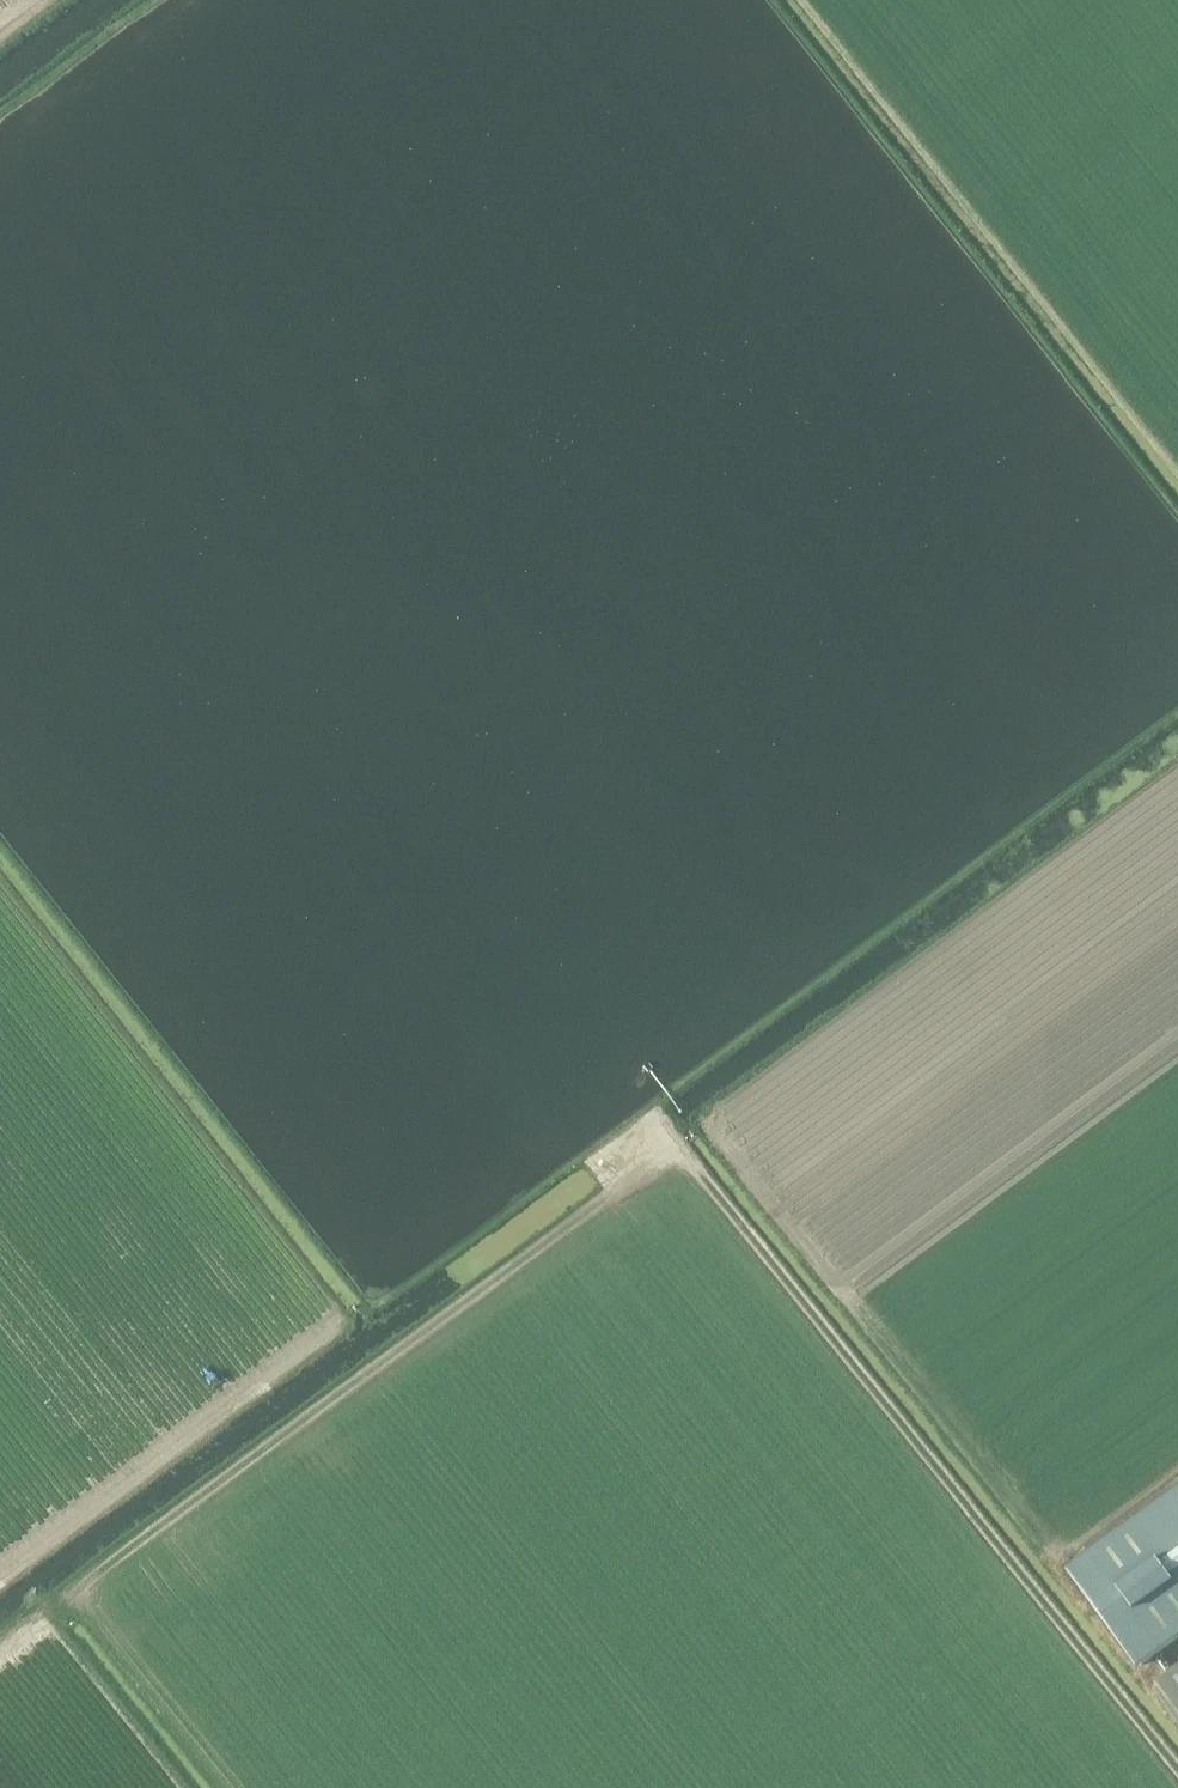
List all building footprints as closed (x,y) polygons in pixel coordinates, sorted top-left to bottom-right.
[(1155,1502),(1162,1478),(1140,1472),(1136,1485),(1148,1488),(1145,1500),(1155,1502)] [(1069,1567),(1139,1665),(1177,1637),(1177,1489),(1069,1567)] [(1153,1684),(1177,1719),(1177,1666),(1153,1684)]
